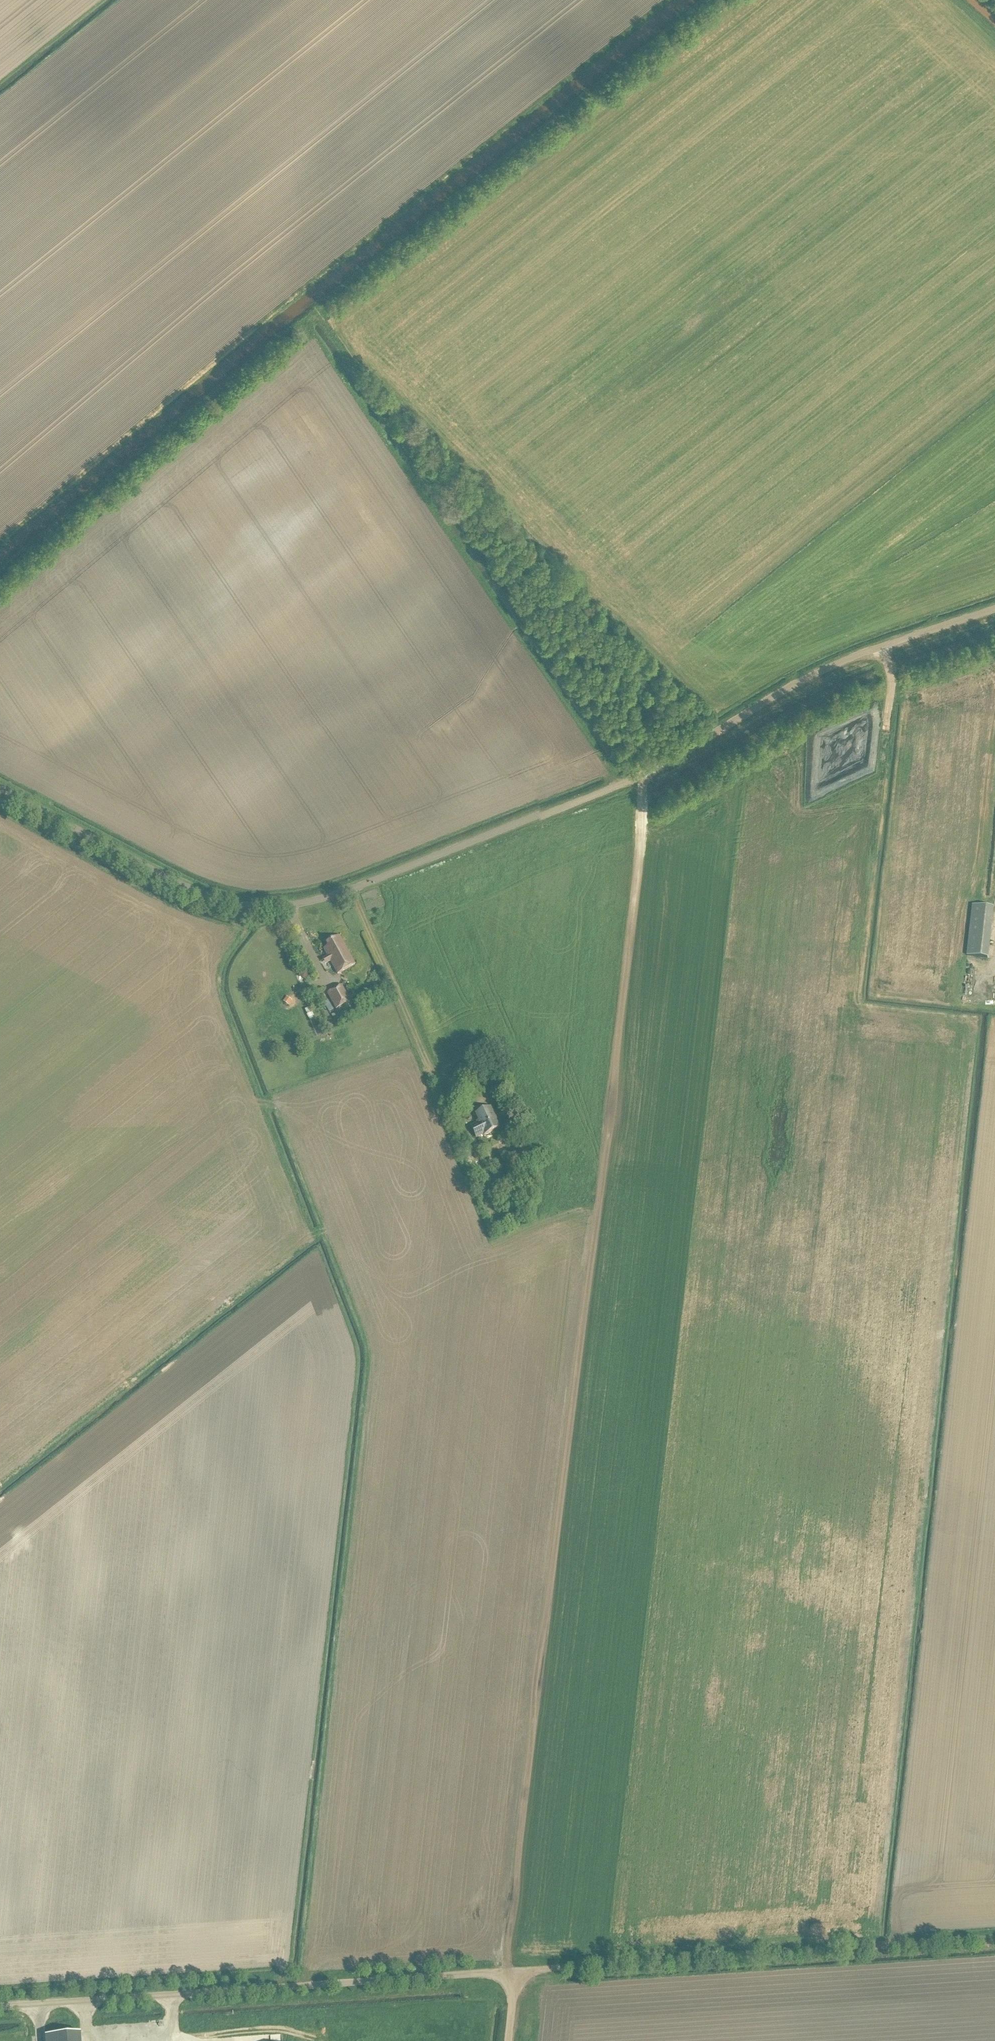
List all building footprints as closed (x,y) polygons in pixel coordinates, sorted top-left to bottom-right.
[(378,895),(363,901),(366,907),(381,901),(378,895)] [(988,959),(994,909),(973,906),(968,957),(988,959)] [(327,945),(329,948),(324,950),(338,975),(355,966),(340,938),(327,945)] [(306,982),(310,974),(303,970),(299,978),(306,982)] [(351,1003),(342,986),(327,995),(336,1011),(351,1003)] [(489,1109),(476,1115),(479,1122),(477,1123),(478,1125),(471,1129),(476,1139),(483,1135),(484,1137),(499,1129),(489,1109)]
